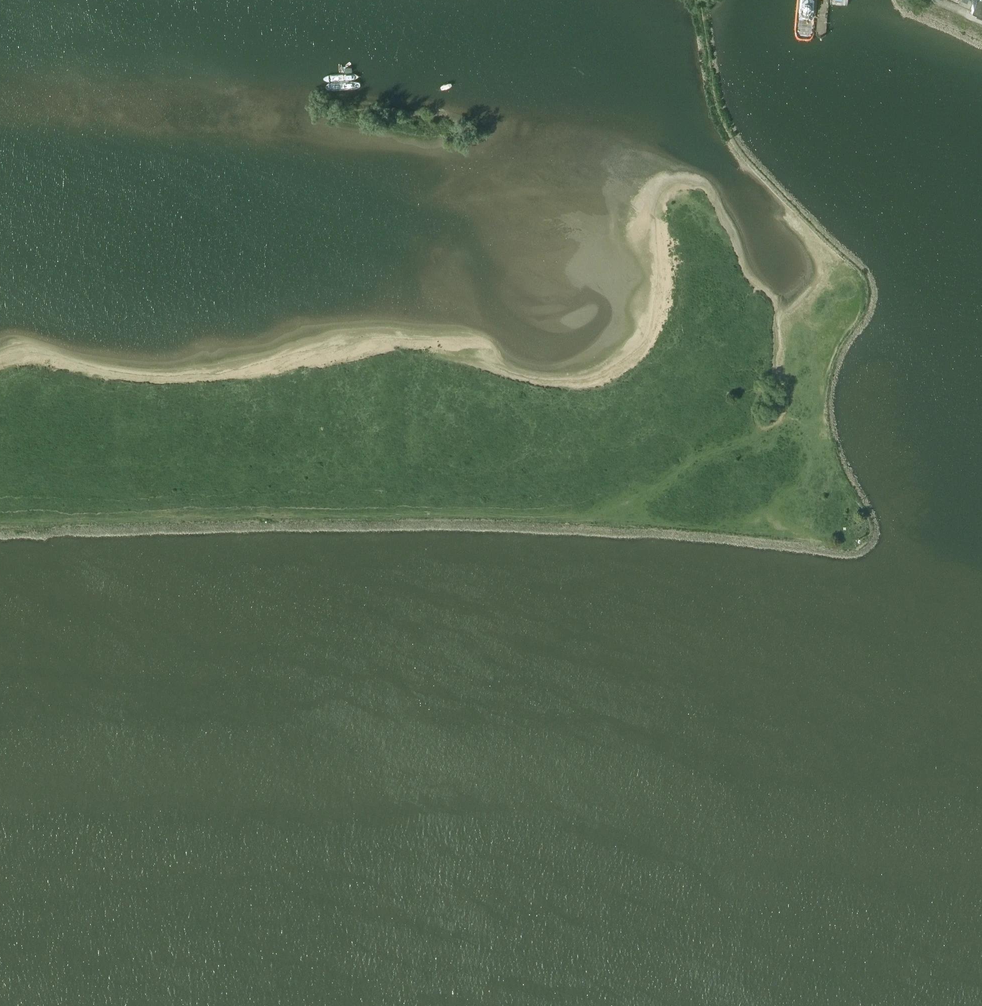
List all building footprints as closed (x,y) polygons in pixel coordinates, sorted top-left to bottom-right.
[(969,10),(972,4),(962,0),(947,0),(969,10)] [(974,2),(972,7),(981,11),(981,0),(975,0),(974,2)]
